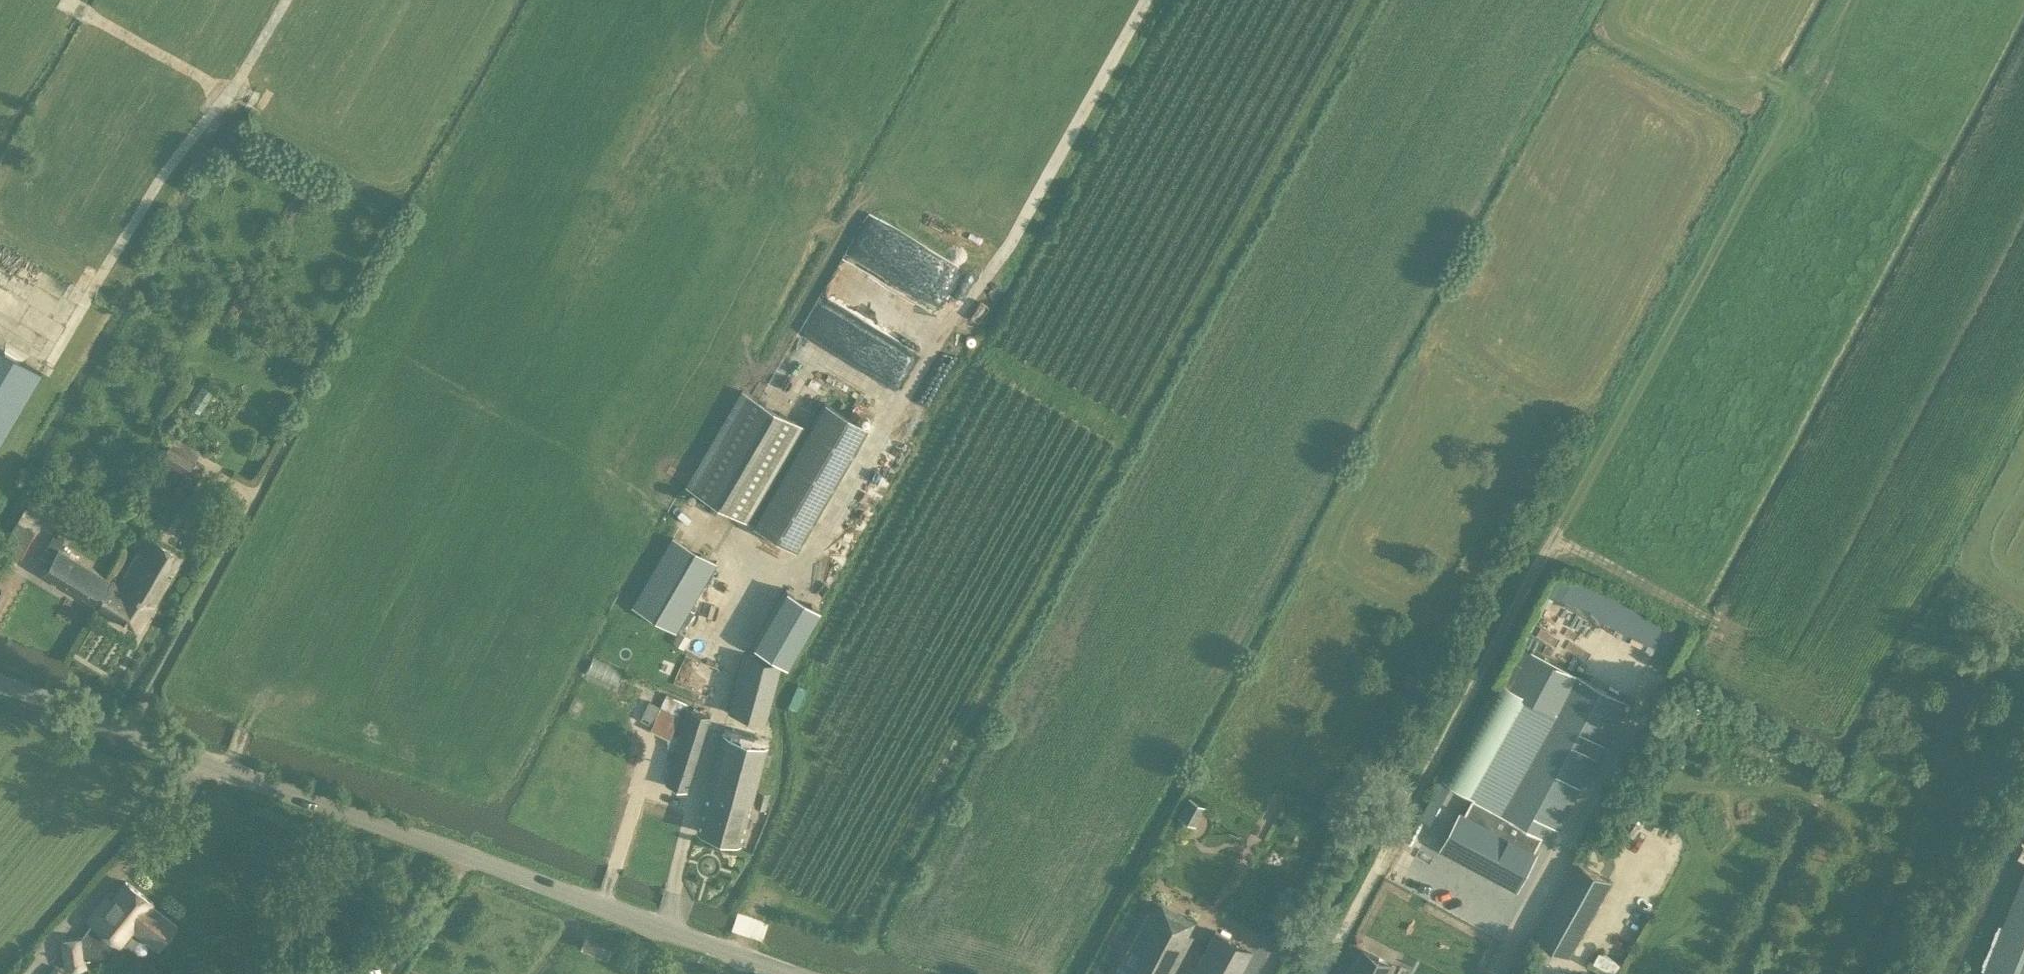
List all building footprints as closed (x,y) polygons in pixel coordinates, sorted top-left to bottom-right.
[(923,349),(967,265),(869,214),(846,258),(844,256),(823,297),(923,349)] [(41,372),(0,348),(0,442),(41,372)] [(805,426),(741,389),(685,484),(749,521),(805,426)] [(868,427),(824,402),(753,525),(796,550),(868,427)] [(168,446),(161,459),(187,474),(194,461),(168,446)] [(22,556),(35,531),(17,521),(4,546),(22,556)] [(98,604),(108,587),(106,586),(110,579),(59,548),(64,539),(54,533),(46,547),(56,553),(44,572),(98,604)] [(112,580),(108,587),(98,604),(139,629),(183,556),(147,535),(118,583),(112,580)] [(672,536),(632,605),(675,629),(714,560),(672,536)] [(12,567),(0,561),(0,586),(3,588),(12,567)] [(1660,647),(1673,621),(1577,573),(1564,599),(1660,647)] [(786,589),(753,645),(786,664),(819,608),(786,589)] [(689,638),(678,631),(673,640),(685,646),(689,638)] [(765,720),(780,663),(744,653),(729,711),(765,720)] [(1394,666),(1387,677),(1395,682),(1401,670),(1394,666)] [(1521,696),(1437,856),(1526,903),(1631,703),(1578,675),(1556,715),(1521,696)] [(669,737),(679,718),(686,703),(667,694),(661,706),(649,700),(640,719),(652,725),(650,728),(669,737)] [(677,749),(666,783),(686,790),(711,716),(686,708),(676,737),(671,735),(667,746),(673,748),(677,749)] [(723,732),(703,806),(697,829),(740,841),(766,744),(723,732)] [(765,807),(769,793),(759,790),(755,804),(765,807)] [(1187,797),(1177,815),(1193,824),(1203,806),(1187,797)] [(1570,956),(1607,888),(1573,870),(1537,938),(1570,956)] [(1984,973),(2023,973),(2023,875),(1984,973)] [(126,881),(93,924),(82,937),(62,940),(66,969),(86,966),(84,958),(103,955),(114,940),(120,945),(136,924),(162,944),(177,925),(151,905),(153,902),(126,881)] [(1191,933),(1149,910),(1114,973),(1169,973),(1191,933)] [(1379,911),(1367,933),(1390,946),(1402,923),(1379,911)] [(1251,949),(1215,930),(1192,973),(1237,973),(1251,949)] [(1350,973),(1387,973),(1392,965),(1363,949),(1350,973)] [(1594,962),(1615,973),(1621,964),(1600,952),(1594,962)] [(47,973),(65,973),(54,965),(47,973)]
